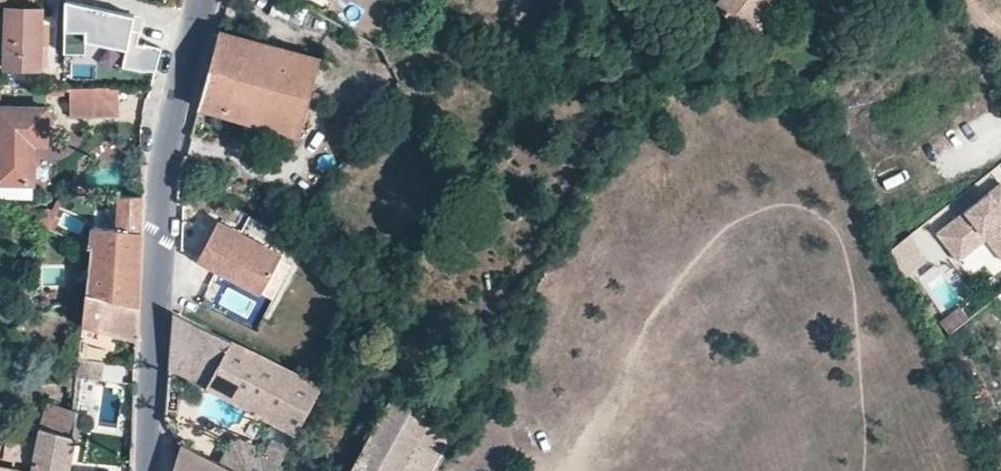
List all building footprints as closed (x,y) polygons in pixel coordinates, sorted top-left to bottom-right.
[(715,8),(744,29),(781,6),(774,1),(775,0),(721,0),(715,8)] [(144,20),(64,3),(64,56),(86,54),(87,44),(126,51),(121,69),(156,74),(160,49),(136,45),(144,20)] [(39,70),(41,8),(3,7),(2,68),(39,70)] [(299,134),(320,56),(222,29),(199,106),(299,134)] [(8,88),(8,73),(0,73),(0,87),(8,88)] [(94,104),(117,103),(117,88),(68,90),(69,119),(94,118),(94,104)] [(118,118),(117,103),(94,104),(94,118),(118,118)] [(46,108),(0,107),(0,183),(32,184),(33,146),(45,146),(46,108)] [(936,233),(958,260),(986,238),(1000,258),(1000,184),(1000,182),(936,233)] [(90,246),(85,290),(138,303),(142,212),(117,210),(116,228),(93,226),(90,246)] [(217,226),(196,266),(260,299),(280,260),(217,226)] [(913,238),(892,254),(904,279),(927,261),(913,238)] [(138,303),(85,290),(84,300),(82,325),(117,335),(137,341),(138,303)] [(952,337),(972,322),(962,310),(943,326),(952,337)] [(239,470),(273,470),(275,468),(294,435),(295,433),(321,385),(232,341),(180,315),(173,311),(170,342),(218,366),(207,386),(275,422),(270,432),(260,450),(240,439),(239,439),(238,438),(237,438),(236,438),(235,439),(234,439),(233,439),(233,441),(231,442),(221,462),(232,467),(239,470)] [(114,350),(117,335),(82,325),(80,340),(114,350)] [(76,374),(91,376),(102,378),(104,360),(78,356),(76,374)] [(91,376),(76,374),(75,388),(81,390),(81,394),(88,396),(91,376)] [(457,428),(390,395),(348,470),(433,470),(457,428)] [(44,403),(40,425),(73,434),(78,410),(44,403)] [(73,434),(40,425),(38,435),(31,470),(66,470),(73,434)] [(38,435),(11,427),(8,444),(3,444),(1,454),(16,457),(14,468),(0,465),(0,470),(31,470),(38,435)] [(275,468),(279,470),(292,470),(308,443),(294,435),(275,468)] [(232,467),(221,462),(183,444),(174,470),(230,470),(232,467)] [(0,459),(0,465),(14,468),(16,457),(1,454),(0,459)]
